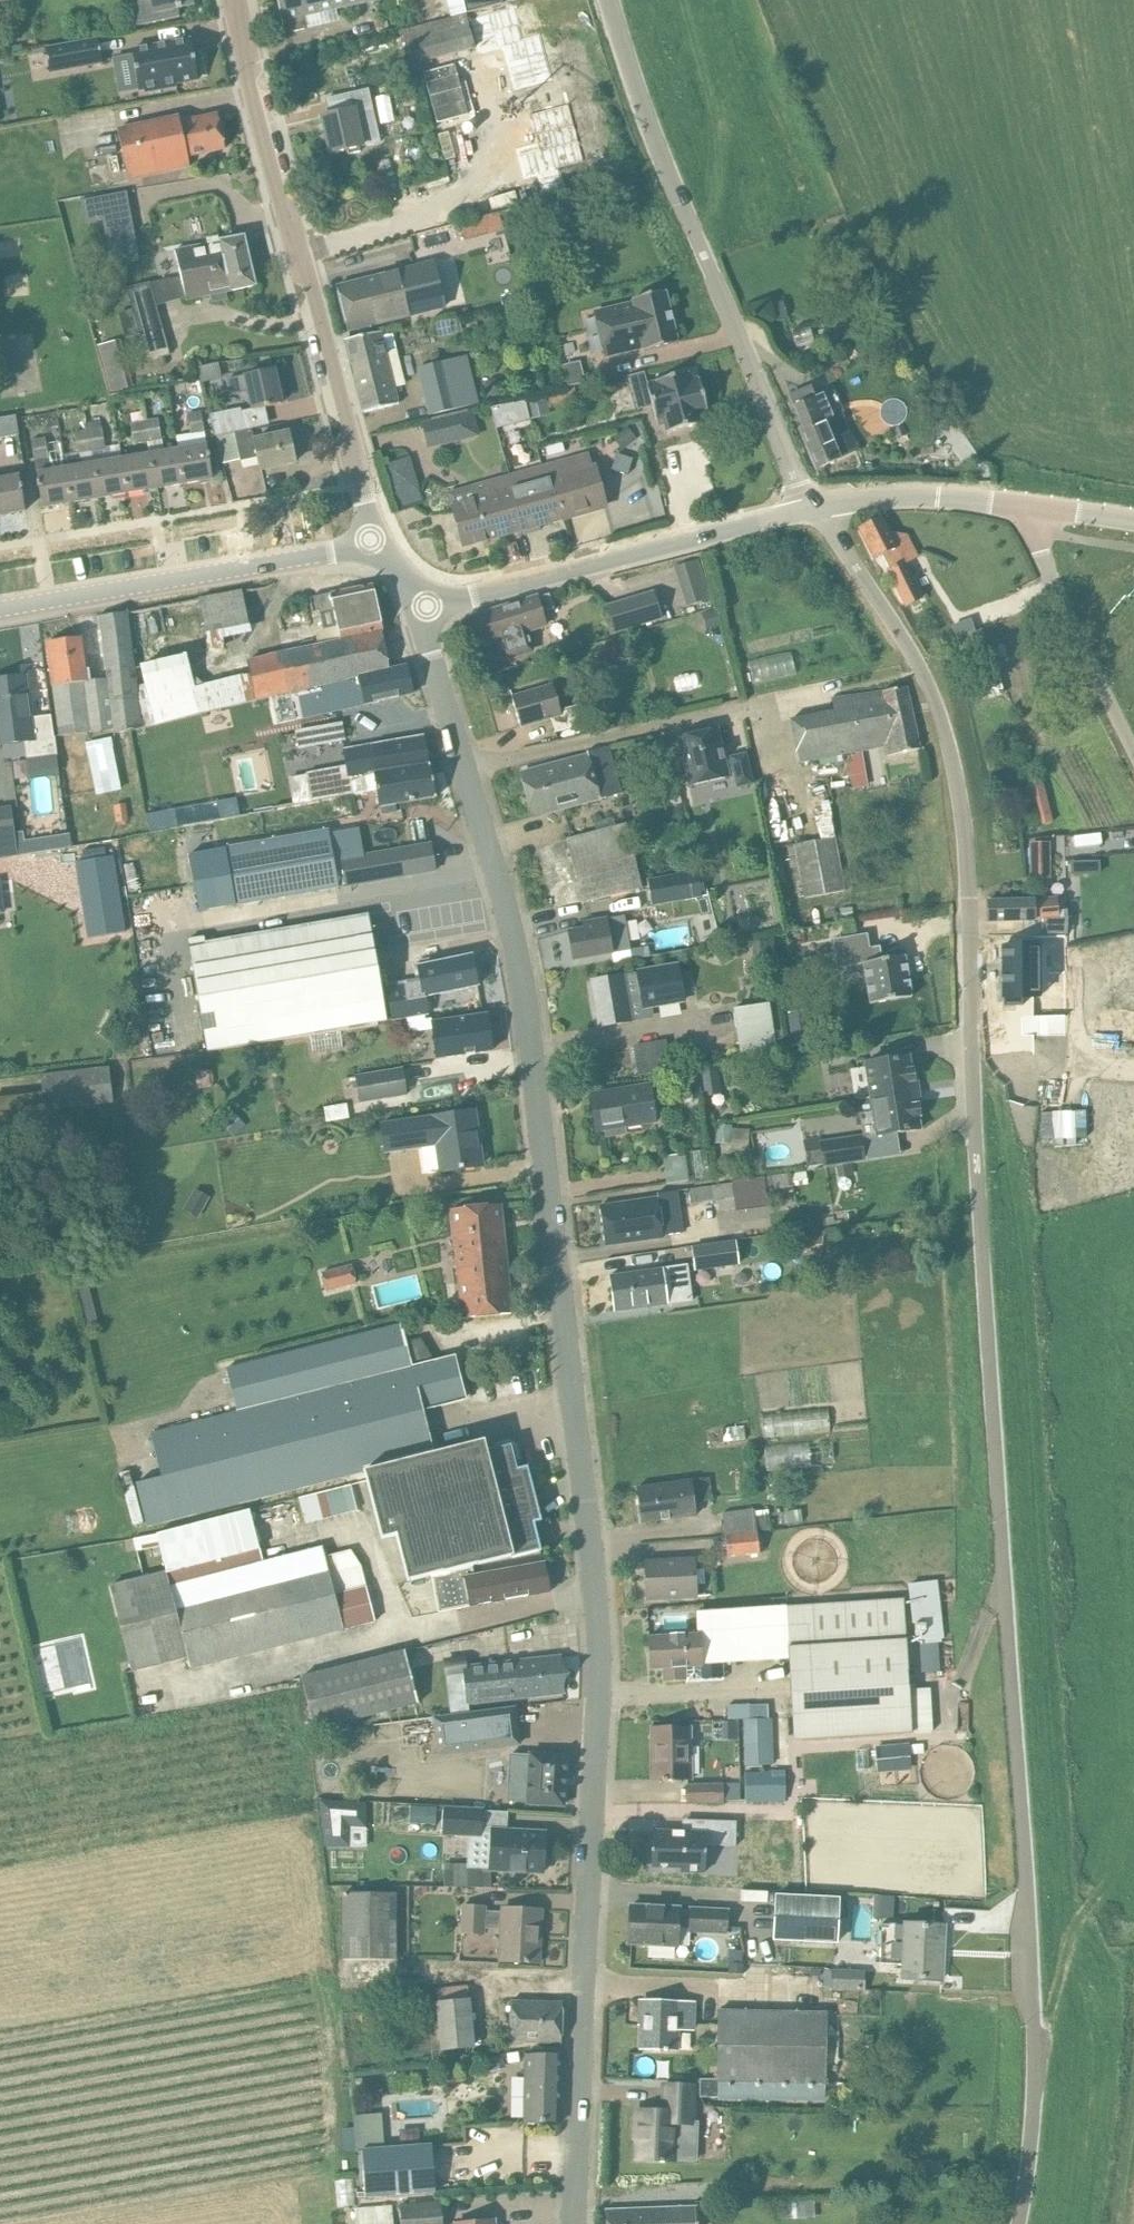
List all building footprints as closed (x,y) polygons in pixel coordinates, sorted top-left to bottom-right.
[(178,5),(192,2),(192,0),(139,0),(137,3),(134,9),(134,13),(136,25),(181,16),(178,5)] [(366,0),(278,0),(282,19),(288,18),(290,28),(293,31),(305,29),(306,25),(304,14),(366,0)] [(451,15),(503,2),(502,0),(447,0),(451,15)] [(522,32),(517,9),(470,22),(481,64),(510,56),(520,93),(565,81),(556,45),(522,54),(517,34),(522,32)] [(466,14),(402,31),(411,64),(474,48),(466,14)] [(51,70),(103,62),(99,40),(48,48),(51,70)] [(147,90),(177,84),(176,81),(198,77),(192,40),(134,50),(141,88),(146,87),(147,90)] [(433,67),(446,119),(482,109),(468,58),(433,67)] [(574,164),(559,104),(521,113),(528,143),(508,148),(516,179),(528,176),(532,194),(554,189),(549,170),(574,164)] [(374,120),(371,106),(353,110),(353,109),(321,116),(330,153),(349,149),(349,153),(361,150),(360,146),(361,146),(356,124),(374,120)] [(189,164),(187,156),(224,147),(217,114),(179,122),(178,116),(116,129),(127,178),(189,164)] [(80,198),(85,222),(102,219),(108,248),(134,243),(128,210),(102,216),(97,195),(80,198)] [(501,211),(463,220),(468,241),(506,231),(501,211)] [(181,277),(249,264),(243,235),(175,250),(181,277)] [(347,330),(445,305),(434,261),(427,263),(424,264),(336,286),(347,330)] [(253,285),(249,264),(181,277),(150,283),(150,282),(147,283),(126,289),(146,360),(169,353),(156,305),(185,297),(186,299),(210,294),(211,303),(227,299),(226,291),(253,285)] [(645,351),(677,343),(665,291),(632,299),(633,302),(595,312),(606,356),(644,347),(645,351)] [(438,338),(462,332),(459,318),(434,324),(438,338)] [(810,329),(794,333),(799,353),(815,349),(810,329)] [(362,411),(398,403),(381,330),(344,339),(362,411)] [(120,340),(99,345),(111,392),(132,387),(120,340)] [(429,416),(478,404),(467,357),(418,368),(429,416)] [(568,387),(585,382),(580,361),(563,365),(568,387)] [(253,410),(281,403),(273,368),(244,374),(245,376),(227,380),(231,395),(249,391),(253,410)] [(709,412),(700,378),(691,380),(689,372),(655,381),(655,382),(647,384),(656,419),(664,417),(668,432),(703,423),(700,414),(709,412)] [(817,404),(815,398),(810,387),(790,396),(803,428),(800,430),(815,467),(839,457),(839,455),(857,448),(842,412),(832,416),(826,401),(817,404)] [(574,388),(547,394),(549,405),(577,398),(574,388)] [(550,415),(546,400),(526,404),(530,419),(550,415)] [(241,408),(210,415),(215,436),(234,432),(246,429),(241,408)] [(201,410),(187,413),(190,433),(204,431),(201,410)] [(428,446),(476,435),(471,413),(423,424),(423,425),(428,446)] [(19,435),(16,415),(0,418),(0,438),(19,435)] [(150,454),(156,488),(184,483),(178,449),(164,451),(158,418),(144,421),(148,441),(150,454)] [(122,459),(119,444),(105,446),(100,420),(87,422),(100,497),(128,492),(122,459)] [(148,441),(144,421),(131,423),(134,444),(148,441)] [(82,465),(66,468),(72,502),(100,497),(87,422),(75,424),(82,465)] [(629,444),(636,439),(626,426),(620,431),(629,444)] [(234,432),(215,436),(223,465),(257,457),(260,470),(294,462),(287,432),(253,440),(251,430),(234,434),(234,432)] [(30,439),(34,460),(48,457),(45,437),(30,439)] [(178,449),(184,483),(213,478),(207,444),(178,449)] [(549,466),(563,517),(605,505),(594,465),(591,466),(588,453),(549,464),(549,466)] [(150,454),(122,459),(128,492),(156,488),(150,454)] [(616,454),(612,469),(627,474),(632,459),(616,454)] [(412,455),(387,462),(398,507),(424,500),(412,455)] [(509,491),(520,529),(523,528),(525,532),(539,528),(538,524),(563,517),(549,466),(509,477),(513,490),(509,491)] [(43,507),(72,502),(66,468),(37,473),(43,507)] [(24,510),(18,476),(0,479),(0,514),(24,510)] [(462,545),(520,529),(509,491),(513,490),(509,477),(474,487),(477,499),(451,506),(458,528),(454,532),(456,541),(461,542),(462,545)] [(903,562),(896,546),(882,517),(860,527),(873,557),(880,553),(907,606),(923,596),(905,561),(903,562)] [(247,660),(255,698),(310,686),(310,687),(350,677),(388,668),(389,668),(381,631),(371,585),(310,597),(313,612),(317,611),(321,628),(316,629),(319,644),(247,660)] [(242,590),(198,598),(208,645),(209,645),(210,648),(218,649),(224,648),(223,646),(224,645),(222,638),(251,632),(242,590)] [(654,591),(605,606),(614,634),(662,619),(654,591)] [(535,653),(528,630),(546,624),(542,612),(554,608),(549,593),(537,597),(477,615),(486,643),(498,639),(505,661),(535,653)] [(721,625),(717,609),(702,612),(706,629),(721,625)] [(140,723),(136,687),(127,612),(99,616),(107,678),(113,729),(113,733),(141,729),(140,723)] [(113,729),(107,678),(89,680),(84,637),(46,642),(52,686),(58,736),(113,729)] [(626,645),(602,645),(601,663),(625,664),(626,645)] [(749,659),(754,681),(796,672),(791,650),(749,659)] [(139,665),(150,708),(200,695),(189,652),(139,665)] [(350,677),(310,687),(314,708),(334,703),(334,699),(342,697),(344,708),(412,693),(406,665),(389,669),(389,668),(388,668),(350,677)] [(26,759),(57,755),(54,736),(50,714),(30,717),(25,676),(0,679),(0,744),(25,741),(26,759)] [(560,709),(553,684),(511,696),(520,726),(550,717),(554,731),(581,723),(575,705),(560,709)] [(920,748),(906,686),(875,691),(832,698),(834,711),(793,718),(799,760),(840,754),(851,752),(853,761),(849,762),(854,788),(870,786),(863,750),(884,745),(886,755),(920,748)] [(718,728),(679,737),(689,785),(728,776),(728,774),(734,772),(737,786),(752,783),(746,754),(731,757),(731,759),(725,760),(718,728)] [(111,737),(87,741),(96,794),(120,790),(111,737)] [(370,775),(427,764),(423,738),(375,746),(345,751),(348,768),(280,780),(282,792),(278,792),(281,807),(299,804),(355,795),(352,784),(370,775)] [(608,745),(587,751),(588,754),(521,772),(532,816),(599,798),(621,793),(608,745)] [(427,764),(370,775),(352,784),(355,795),(378,791),(380,806),(381,813),(396,811),(395,803),(435,796),(435,794),(439,788),(438,780),(432,777),(430,764),(427,764)] [(1041,779),(1032,782),(1041,819),(1051,817),(1041,779)] [(125,804),(113,806),(116,822),(128,820),(125,804)] [(0,808),(0,856),(42,850),(40,839),(24,841),(23,832),(15,834),(11,807),(0,808)] [(582,903),(585,902),(642,888),(626,825),(567,840),(582,903)] [(329,828),(226,846),(236,905),(339,888),(339,885),(339,884),(346,883),(346,884),(346,886),(435,870),(430,844),(334,860),(329,828)] [(794,846),(787,848),(791,868),(798,867),(804,898),(845,890),(834,836),(794,844),(794,846)] [(1050,858),(1031,858),(1031,879),(1051,878),(1050,858)] [(648,880),(652,904),(701,896),(697,871),(648,880)] [(1057,918),(1057,899),(988,900),(988,920),(1042,918),(1042,935),(1067,934),(1066,918),(1057,918)] [(387,1020),(369,914),(188,945),(207,1051),(377,1025),(377,1022),(387,1020)] [(583,928),(568,931),(573,960),(613,953),(630,950),(624,914),(582,922),(583,928)] [(757,964),(772,961),(771,956),(769,941),(767,941),(754,943),(757,964)] [(884,959),(882,949),(881,945),(836,953),(839,967),(864,963),(871,1004),(914,996),(907,955),(884,959)] [(1003,951),(1001,951),(1001,952),(1003,952),(1003,957),(1001,957),(1001,959),(1003,959),(1003,977),(1001,977),(1001,978),(1003,978),(1003,983),(1001,983),(1001,984),(1003,984),(1003,1006),(1022,1006),(1022,997),(1039,997),(1039,946),(1003,946),(1003,951)] [(450,959),(449,953),(435,955),(437,962),(418,966),(421,983),(387,988),(392,1019),(429,1013),(436,1012),(434,1002),(461,997),(459,989),(477,985),(474,973),(477,970),(475,962),(472,960),(470,955),(450,959)] [(624,976),(624,974),(592,979),(599,1026),(632,1020),(647,1017),(652,1008),(651,1006),(684,1000),(678,965),(636,972),(637,973),(624,976)] [(776,1051),(768,1002),(733,1007),(741,1056),(776,1051)] [(807,1010),(788,1013),(792,1045),(812,1043),(807,1010)] [(487,1014),(431,1022),(436,1058),(492,1050),(487,1014)] [(638,1076),(649,1074),(670,1072),(667,1045),(635,1049),(638,1076)] [(871,1099),(914,1093),(912,1081),(909,1056),(865,1062),(871,1099)] [(721,1093),(717,1062),(700,1064),(705,1095),(721,1093)] [(48,1134),(45,1111),(113,1102),(108,1066),(41,1075),(43,1092),(0,1098),(0,1141),(48,1134)] [(402,1067),(355,1075),(359,1102),(407,1095),(402,1067)] [(698,1068),(681,1071),(685,1098),(702,1096),(698,1068)] [(211,1069),(196,1071),(199,1089),(214,1087),(211,1069)] [(596,1131),(605,1129),(606,1136),(626,1133),(625,1126),(656,1121),(650,1084),(590,1093),(596,1131)] [(914,1093),(871,1099),(876,1135),(920,1128),(914,1093)] [(326,1120),(349,1117),(348,1103),(325,1106),(326,1120)] [(475,1138),(479,1137),(475,1110),(377,1124),(382,1152),(436,1144),(440,1171),(479,1166),(475,1138)] [(716,1125),(715,1143),(732,1144),(731,1151),(748,1152),(749,1126),(716,1125)] [(861,1135),(808,1143),(812,1165),(864,1157),(861,1135)] [(688,1152),(665,1153),(666,1181),(689,1180),(688,1152)] [(854,1174),(853,1163),(836,1166),(838,1177),(854,1174)] [(791,1172),(764,1176),(766,1194),(793,1190),(792,1187),(808,1185),(806,1172),(791,1174),(791,1172)] [(719,1210),(737,1207),(733,1183),(687,1190),(689,1205),(718,1200),(719,1210)] [(196,1188),(183,1210),(198,1218),(210,1196),(196,1188)] [(656,1197),(600,1205),(605,1245),(663,1237),(656,1197)] [(512,1313),(500,1204),(450,1209),(462,1318),(512,1313)] [(790,1234),(789,1250),(821,1252),(822,1237),(790,1234)] [(614,1310),(667,1303),(680,1301),(678,1285),(691,1283),(691,1278),(737,1271),(733,1245),(686,1252),(688,1265),(609,1275),(614,1310)] [(351,1264),(321,1272),(325,1290),(355,1283),(351,1264)] [(366,1470),(432,1452),(421,1408),(465,1397),(454,1356),(434,1360),(421,1338),(405,1342),(400,1323),(225,1367),(236,1410),(150,1432),(161,1477),(136,1483),(147,1527),(366,1470)] [(765,1411),(765,1434),(831,1433),(831,1411),(765,1411)] [(831,1438),(785,1445),(788,1465),(834,1458),(831,1438)] [(432,1452),(366,1470),(383,1538),(395,1535),(406,1580),(441,1571),(441,1572),(476,1563),(477,1564),(511,1555),(512,1556),(540,1549),(533,1522),(541,1520),(527,1465),(512,1469),(506,1466),(511,1458),(513,1459),(522,1457),(522,1456),(514,1458),(496,1448),(494,1440),(493,1440),(495,1448),(498,1450),(493,1458),(487,1455),(483,1439),(432,1452)] [(641,1522),(695,1515),(691,1480),(636,1487),(641,1522)] [(337,1567),(328,1570),(322,1545),(262,1561),(259,1549),(249,1509),(156,1533),(165,1570),(109,1584),(131,1672),(187,1657),(190,1669),(344,1630),(375,1621),(366,1586),(362,1572),(357,1574),(356,1567),(338,1572),(337,1567)] [(726,1535),(757,1531),(756,1528),(770,1526),(768,1509),(754,1511),(754,1509),(723,1512),(725,1535),(726,1535)] [(726,1535),(725,1535),(728,1556),(759,1552),(757,1531),(726,1535)] [(697,1597),(694,1558),(644,1561),(646,1600),(697,1597)] [(550,1591),(544,1563),(473,1576),(471,1566),(450,1571),(450,1573),(432,1576),(438,1612),(469,1606),(550,1591)] [(921,1672),(938,1671),(936,1642),(940,1641),(938,1612),(940,1612),(937,1581),(911,1584),(918,1638),(920,1642),(921,1672)] [(685,1666),(702,1665),(789,1660),(793,1741),(932,1732),(930,1688),(909,1689),(906,1637),(904,1597),(698,1610),(699,1633),(648,1636),(650,1668),(662,1668),(663,1681),(686,1680),(685,1666)] [(405,1649),(300,1675),(314,1730),(419,1703),(405,1649)] [(465,1667),(469,1703),(563,1692),(563,1690),(568,1689),(566,1671),(561,1672),(559,1656),(465,1667)] [(749,1704),(726,1705),(727,1719),(744,1718),(746,1765),(772,1764),(770,1717),(750,1718),(749,1704)] [(435,1719),(439,1754),(519,1744),(514,1709),(435,1719)] [(651,1727),(651,1743),(655,1743),(655,1779),(691,1779),(690,1726),(651,1727)] [(922,1740),(910,1741),(911,1752),(923,1751),(922,1740)] [(908,1745),(876,1747),(878,1764),(909,1762),(908,1745)] [(531,1803),(562,1804),(564,1756),(533,1754),(529,1754),(529,1756),(509,1755),(507,1800),(527,1801),(527,1803),(531,1803)] [(787,1800),(788,1770),(746,1769),(745,1798),(787,1800)] [(723,1783),(686,1783),(686,1802),(723,1802),(723,1783)] [(541,1869),(543,1834),(478,1830),(479,1810),(445,1808),(444,1834),(468,1835),(467,1863),(454,1863),(454,1868),(445,1868),(445,1886),(491,1886),(490,1871),(483,1871),(483,1865),(541,1869)] [(652,1831),(651,1867),(680,1868),(680,1871),(705,1872),(705,1846),(735,1846),(736,1821),(705,1820),(705,1832),(681,1832),(652,1831)] [(394,1893),(343,1893),(344,1959),(395,1959),(394,1893)] [(775,1894),(773,1940),(836,1943),(839,1897),(775,1894)] [(502,1907),(502,1912),(485,1911),(486,1906),(462,1904),(460,1933),(484,1934),(485,1928),(501,1929),(499,1961),(538,1963),(541,1909),(502,1907)] [(629,1904),(627,1942),(675,1944),(676,1925),(689,1926),(688,1929),(724,1931),(725,1909),(689,1907),(689,1910),(677,1910),(677,1906),(629,1904)] [(882,1922),(880,1962),(903,1964),(903,1977),(941,1979),(944,1925),(882,1922)] [(830,1987),(865,1988),(866,1969),(831,1968),(830,1987)] [(468,1986),(437,1988),(441,2049),(472,2047),(468,1986)] [(676,2049),(677,2029),(693,2030),(693,2004),(677,2003),(677,2002),(640,2000),(640,2018),(642,2018),(641,2047),(676,2049)] [(511,2001),(510,2041),(560,2042),(561,2002),(511,2001)] [(717,2008),(717,2039),(700,2039),(699,2096),(825,2098),(825,2084),(826,2084),(827,2011),(717,2008)] [(526,2054),(524,2122),(560,2122),(563,2054),(526,2054)] [(692,2122),(694,2085),(664,2084),(663,2111),(636,2111),(635,2128),(637,2128),(636,2158),(696,2161),(697,2122),(692,2122)] [(358,2116),(364,2142),(387,2137),(381,2111),(358,2116)] [(432,2142),(362,2147),(365,2198),(436,2192),(432,2142)] [(888,2176),(943,2174),(942,2161),(888,2163),(888,2176)] [(786,2219),(815,2218),(814,2201),(785,2202),(786,2219)] [(399,2205),(401,2223),(443,2223),(441,2202),(399,2205)] [(354,2208),(355,2223),(393,2223),(392,2205),(354,2208)] [(606,2223),(696,2223),(695,2206),(605,2209),(606,2223)]
